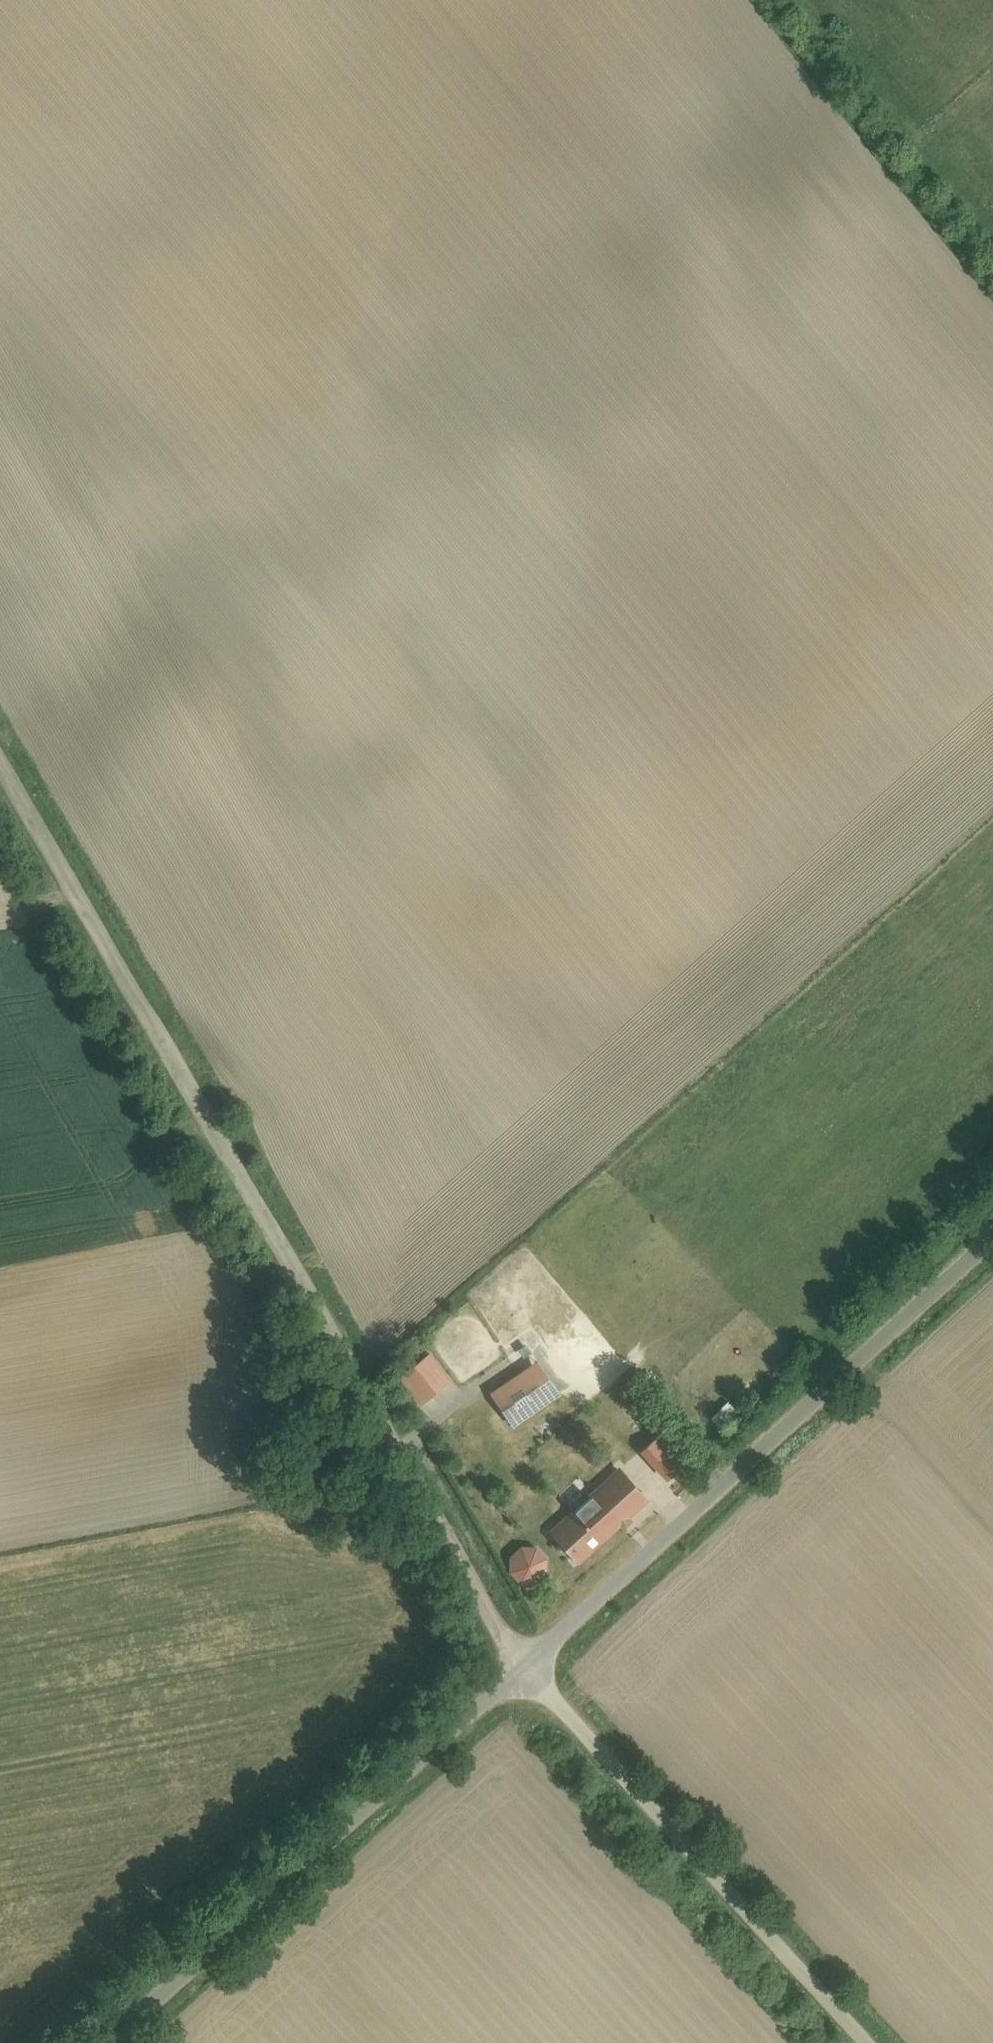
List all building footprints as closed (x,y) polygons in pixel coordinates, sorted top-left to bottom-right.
[(670,1456),(651,1474),(669,1494),(689,1476),(670,1456)] [(616,1472),(552,1529),(578,1558),(642,1502),(616,1472)]
